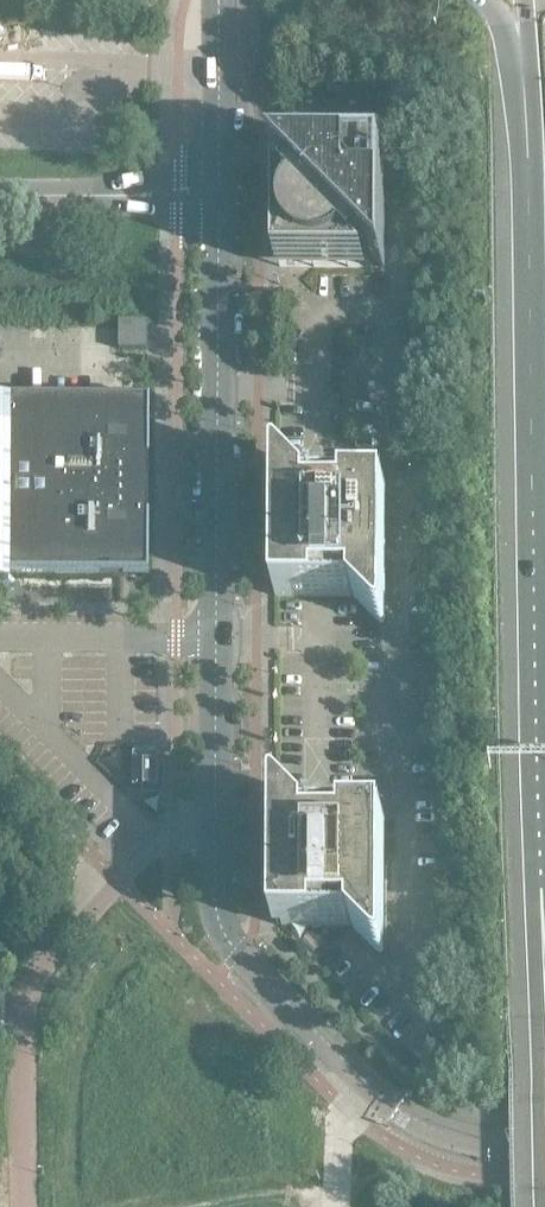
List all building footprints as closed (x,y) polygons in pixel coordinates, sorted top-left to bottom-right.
[(385,273),(386,162),(275,161),(280,166),(295,182),(288,189),(278,179),(278,269),(367,269),(356,261),(365,252),(381,268),(385,273)] [(146,350),(146,323),(118,323),(118,350),(146,350)] [(146,460),(147,460),(147,400),(122,399),(122,400),(7,400),(7,401),(0,401),(0,588),(7,595),(11,590),(16,586),(7,577),(7,575),(122,575),(122,576),(147,576),(147,516),(146,516),(146,460)] [(386,623),(387,494),(388,494),(388,492),(311,491),(311,493),(309,493),(309,490),(283,464),(282,463),(281,463),(279,463),(278,464),(278,465),(278,466),(277,589),(277,595),(276,595),(276,597),(282,597),(352,597),(352,596),(355,596),(355,599),(380,625),(381,626),(382,626),(383,626),(384,625),(385,625),(386,624),(386,623)] [(156,788),(156,754),(132,754),(132,788),(156,788)] [(384,951),(385,823),(386,823),(386,821),(310,821),(310,822),(307,822),(307,819),(281,793),(280,792),(279,792),(278,792),(277,793),(276,794),(276,795),(275,924),(274,924),(274,926),(351,927),(351,925),(353,925),(353,928),(378,954),(379,954),(380,955),(381,955),(382,955),(384,954),(384,952),(384,951)]
